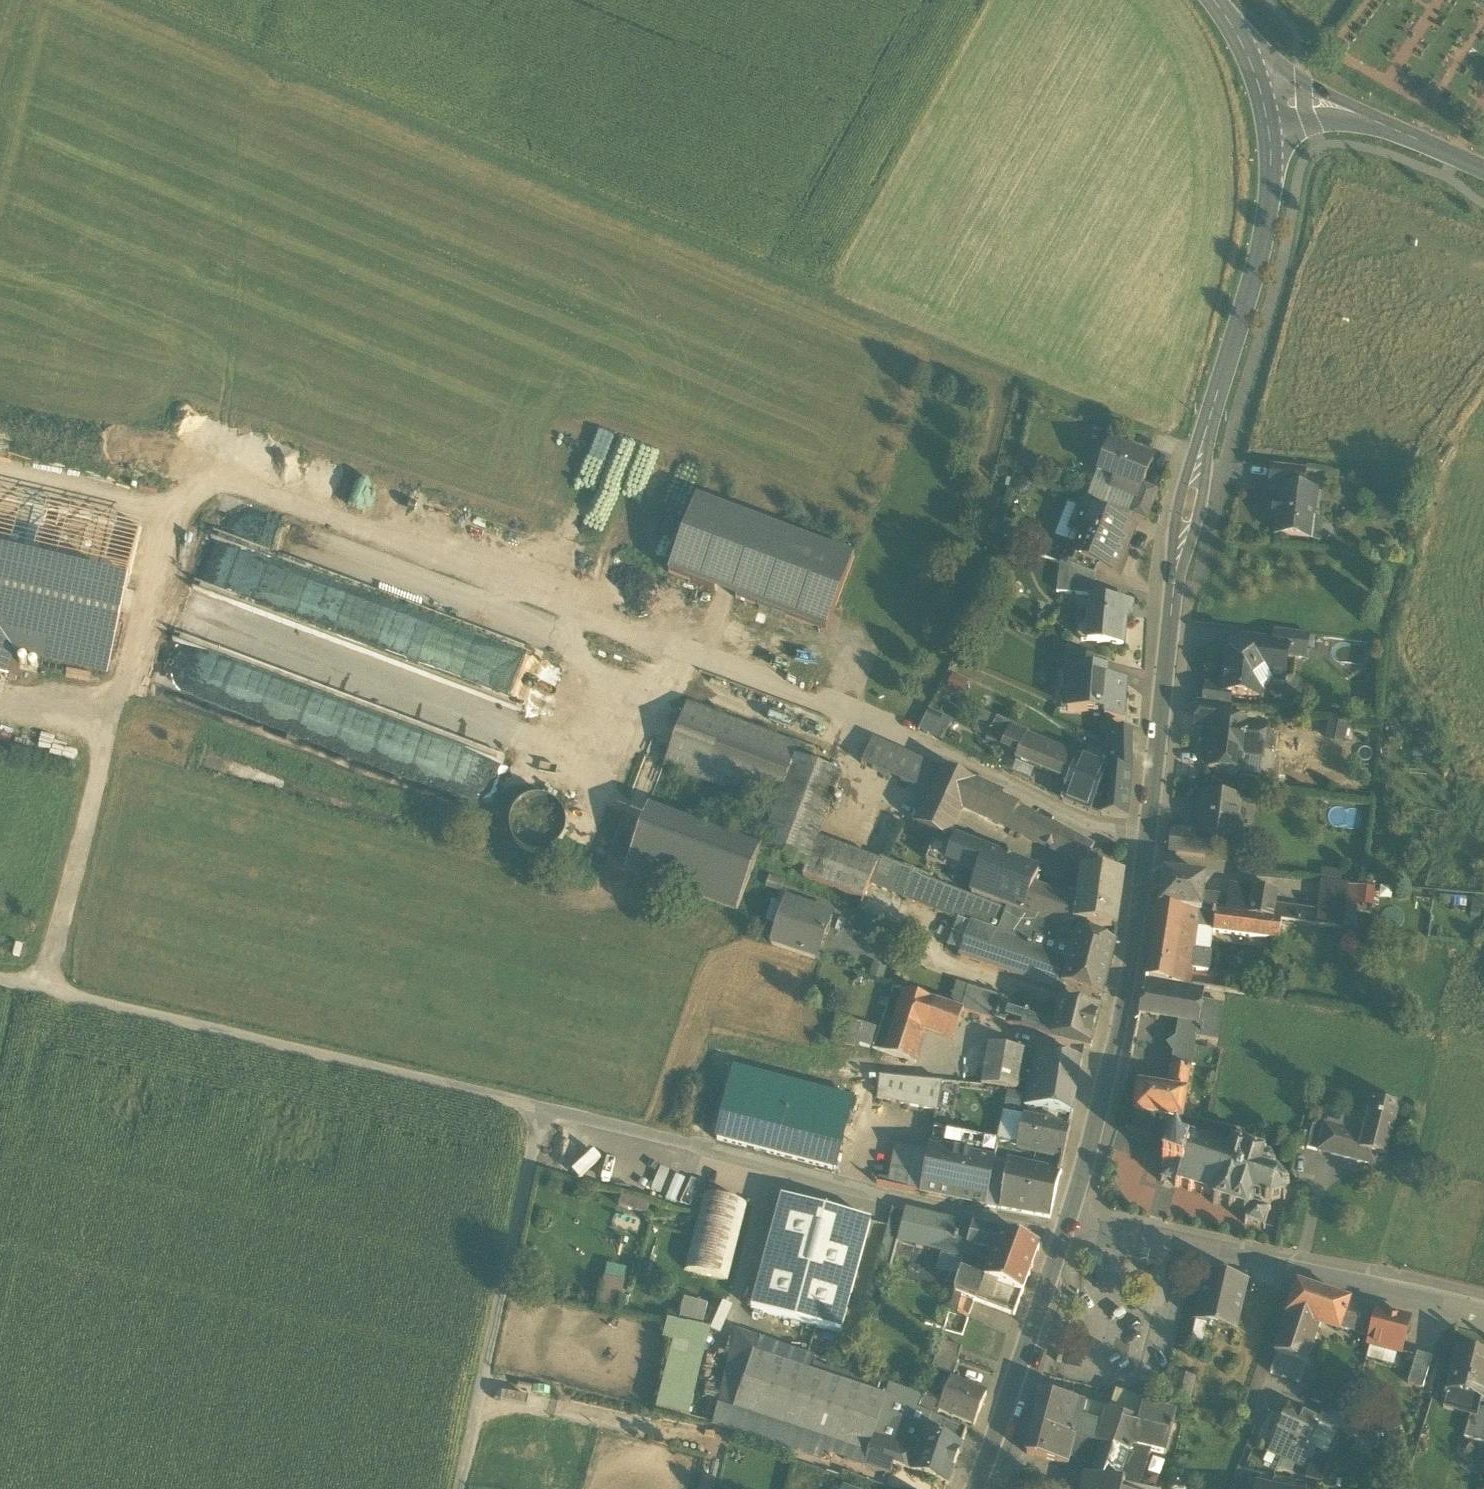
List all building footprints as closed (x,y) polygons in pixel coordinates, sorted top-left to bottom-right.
[(240,460),(275,473),(285,446),(249,433),(240,460)] [(1143,485),(1146,477),(1138,474),(1145,456),(1109,442),(1097,472),(1114,479),(1111,488),(1136,498),(1137,498),(1143,485)] [(1153,459),(1145,456),(1138,474),(1146,477),(1153,459)] [(1281,489),(1304,492),(1306,470),(1271,465),(1268,489),(1281,490),(1281,489)] [(1114,479),(1097,472),(1088,498),(1113,508),(1129,514),(1136,498),(1111,488),(1114,479)] [(1129,514),(1145,520),(1157,490),(1143,485),(1137,498),(1136,498),(1129,514)] [(1276,535),(1310,539),(1312,519),(1315,493),(1304,492),(1281,489),(1281,490),(1280,504),(1276,504),(1274,519),(1278,519),(1276,535)] [(126,589),(140,529),(0,495),(0,559),(126,589)] [(1081,509),(1108,520),(1108,519),(1113,508),(1088,498),(1086,497),(1081,509)] [(696,498),(668,573),(826,633),(854,558),(696,498)] [(1081,510),(1067,504),(1055,537),(1079,547),(1084,535),(1073,530),(1081,510)] [(1098,566),(1115,572),(1132,529),(1108,519),(1108,520),(1081,509),(1081,510),(1073,530),(1084,535),(1079,547),(1075,556),(1098,566)] [(1322,520),(1312,519),(1310,539),(1319,540),(1322,520)] [(1075,556),(1070,568),(1094,577),(1098,566),(1075,556)] [(126,589),(0,559),(0,646),(14,650),(106,672),(126,589)] [(1092,595),(1094,577),(1070,568),(1060,564),(1059,593),(1092,595)] [(1085,642),(1122,646),(1126,606),(1089,601),(1085,642)] [(1286,656),(1305,658),(1307,635),(1297,634),(1276,631),(1274,643),(1275,643),(1275,647),(1287,648),(1286,656)] [(1229,694),(1260,698),(1260,690),(1271,681),(1283,683),(1286,656),(1287,648),(1275,647),(1275,643),(1274,643),(1241,639),(1241,642),(1230,651),(1227,650),(1222,689),(1221,693),(1229,694)] [(7,678),(14,650),(0,646),(0,676),(7,678)] [(1065,671),(1071,671),(1071,669),(1099,670),(1100,659),(1067,646),(1065,671)] [(1100,659),(1099,670),(1099,680),(1107,680),(1108,662),(1100,659)] [(1106,718),(1124,719),(1127,682),(1107,680),(1099,680),(1099,670),(1071,669),(1071,671),(1069,712),(1105,714),(1106,718)] [(968,682),(952,675),(947,686),(962,694),(968,682)] [(509,764),(522,697),(452,685),(448,708),(452,709),(448,728),(441,726),(438,739),(449,741),(446,755),(458,757),(454,778),(479,783),(483,759),(509,764)] [(1206,687),(1204,703),(1200,729),(1213,730),(1214,720),(1230,722),(1232,706),(1228,706),(1229,694),(1221,693),(1222,689),(1206,687)] [(664,767),(775,809),(794,758),(799,746),(688,704),(664,767)] [(988,739),(997,717),(983,711),(974,733),(988,739)] [(941,741),(941,742),(950,724),(927,712),(918,730),(941,741)] [(986,744),(1018,757),(1027,735),(1029,731),(997,717),(988,739),(986,744)] [(1227,774),(1234,775),(1238,772),(1241,772),(1243,758),(1261,760),(1265,731),(1247,728),(1247,724),(1230,722),(1214,720),(1213,730),(1212,739),(1210,753),(1208,768),(1223,770),(1227,774)] [(1347,724),(1328,720),(1324,740),(1344,744),(1347,724)] [(1106,770),(1128,772),(1129,732),(1108,733),(1106,770)] [(1037,765),(1071,778),(1078,759),(1027,735),(1018,757),(1037,765)] [(1200,752),(1210,753),(1212,739),(1201,738),(1200,752)] [(871,740),(861,764),(930,795),(941,771),(871,740)] [(1037,765),(1018,757),(1012,771),(1030,779),(1037,765)] [(841,776),(794,758),(775,809),(759,849),(759,851),(806,869),(817,840),(841,776)] [(1062,801),(1090,812),(1106,770),(1078,759),(1071,778),(1062,801)] [(1003,827),(1005,825),(1018,808),(1001,799),(998,792),(943,767),(941,771),(930,795),(916,824),(935,834),(944,838),(948,835),(961,808),(1003,827)] [(1090,812),(1101,815),(1106,770),(1090,812)] [(1128,772),(1106,770),(1101,815),(1126,818),(1128,772)] [(1208,834),(1226,837),(1227,828),(1231,825),(1235,826),(1238,799),(1205,795),(1200,833),(1208,834)] [(534,854),(546,853),(557,846),(564,835),(565,823),(561,811),(552,802),(540,798),(528,799),(517,806),(510,816),(509,829),(513,841),(522,850),(534,854)] [(736,912),(759,851),(759,849),(648,807),(624,870),(736,912)] [(1005,825),(1018,832),(1029,814),(1018,808),(1005,825)] [(1018,832),(1038,844),(1049,825),(1029,814),(1018,832)] [(1092,848),(1049,825),(1038,844),(1081,869),(1082,869),(1092,848)] [(1227,828),(1226,837),(1233,838),(1235,826),(1231,825),(1227,828)] [(1169,853),(1205,857),(1207,845),(1195,843),(1196,833),(1172,830),(1169,853)] [(1200,833),(1196,833),(1195,843),(1207,845),(1208,834),(1200,833)] [(944,838),(935,834),(925,859),(945,868),(947,862),(948,862),(957,839),(948,835),(944,838)] [(978,874),(987,851),(957,839),(948,862),(978,874)] [(878,862),(817,840),(806,869),(803,877),(863,899),(878,862)] [(1021,914),(1022,912),(1033,884),(1038,871),(987,851),(978,874),(969,894),(1021,914)] [(869,885),(903,899),(913,874),(914,872),(897,866),(880,859),(869,885)] [(1074,923),(1115,929),(1122,875),(1082,869),(1081,869),(1077,901),(1074,923)] [(1321,869),(1320,881),(1340,883),(1341,871),(1321,869)] [(1215,914),(1249,917),(1254,889),(1230,885),(1227,899),(1204,896),(1206,876),(1164,871),(1159,907),(1198,912),(1202,912),(1215,914)] [(960,958),(1061,992),(1064,985),(1062,985),(1078,932),(1078,931),(1067,928),(1063,933),(913,874),(903,899),(958,920),(972,925),(962,951),(960,958)] [(785,883),(769,876),(764,890),(780,896),(785,883)] [(1320,881),(1317,909),(1316,925),(1344,928),(1346,905),(1348,886),(1349,883),(1340,883),(1320,881)] [(1048,890),(1033,884),(1022,912),(1037,918),(1048,890)] [(1356,905),(1357,887),(1348,886),(1346,905),(1356,905)] [(1374,888),(1357,887),(1356,905),(1373,907),(1374,888)] [(1254,888),(1254,889),(1249,917),(1273,920),(1276,903),(1277,892),(1254,888)] [(1077,901),(1048,890),(1037,918),(1062,927),(1063,924),(1074,923),(1077,901)] [(771,945),(816,960),(831,915),(786,899),(771,945)] [(1317,909),(1276,903),(1273,920),(1281,921),(1316,925),(1317,909)] [(1196,925),(1198,912),(1159,907),(1157,908),(1146,979),(1188,986),(1190,968),(1193,948),(1196,925)] [(1196,925),(1214,928),(1215,914),(1202,912),(1198,912),(1196,925)] [(1249,917),(1215,914),(1214,928),(1213,932),(1279,940),(1281,921),(1273,920),(1249,917)] [(879,925),(854,916),(849,930),(873,939),(879,925)] [(948,946),(962,951),(972,925),(958,920),(948,946)] [(1211,951),(1213,932),(1214,928),(1196,925),(1193,948),(1211,951)] [(1064,985),(1102,999),(1115,945),(1113,944),(1078,931),(1078,932),(1062,985),(1064,985)] [(1361,944),(1345,936),(1337,950),(1354,959),(1361,944)] [(1193,948),(1190,968),(1210,971),(1212,951),(1211,951),(1193,948)] [(886,969),(872,964),(868,976),(882,981),(886,969)] [(1138,1012),(1180,1019),(1198,1022),(1202,1000),(1203,990),(1145,980),(1139,1011),(1138,1012)] [(961,1010),(968,988),(955,984),(948,1005),(961,1010)] [(948,1005),(902,990),(893,987),(880,1025),(872,1048),(915,1063),(926,1031),(952,1040),(962,1010),(961,1010),(948,1005)] [(969,1012),(993,1020),(1000,998),(968,988),(961,1010),(962,1010),(963,1010),(969,1012)] [(1175,1050),(1173,1066),(1188,1068),(1193,1037),(1215,1041),(1221,1003),(1202,1000),(1198,1022),(1180,1019),(1177,1039),(1170,1043),(1175,1050)] [(1084,1047),(1091,1048),(1097,1015),(1059,1005),(1053,1028),(1050,1039),(1084,1047)] [(880,1025),(863,1019),(837,1010),(826,1043),(852,1052),(855,1043),(872,1048),(880,1025)] [(1013,1027),(1050,1039),(1053,1028),(1032,1020),(1033,1017),(1017,1011),(1015,1020),(1007,1017),(1005,1024),(1013,1027)] [(986,1044),(981,1085),(1016,1090),(1018,1080),(1029,1082),(1029,1079),(1034,1052),(986,1044)] [(1034,1052),(1029,1079),(1076,1087),(1081,1060),(1034,1052)] [(1181,1120),(1185,1093),(1189,1069),(1188,1068),(1173,1066),(1172,1066),(1169,1090),(1138,1085),(1133,1113),(1181,1120)] [(716,1139),(835,1170),(849,1111),(852,1100),(734,1069),(723,1112),(717,1137),(716,1139)] [(877,1098),(937,1112),(943,1083),(879,1077),(878,1088),(878,1091),(877,1098)] [(1072,1114),(1076,1087),(1029,1079),(1029,1082),(1027,1091),(1024,1105),(1072,1114)] [(849,1111),(875,1118),(877,1098),(878,1091),(856,1085),(852,1100),(849,1111)] [(1017,1111),(1020,1093),(1007,1091),(1004,1108),(1017,1111)] [(1318,1150),(1373,1164),(1376,1154),(1387,1157),(1400,1109),(1374,1102),(1370,1119),(1365,1136),(1328,1126),(1325,1125),(1319,1147),(1318,1150)] [(689,1130),(717,1137),(723,1112),(697,1106),(689,1130)] [(1016,1145),(1023,1116),(1002,1112),(996,1141),(1016,1145)] [(1329,1122),(1328,1126),(1365,1136),(1370,1119),(1345,1113),(1342,1125),(1329,1122)] [(1023,1116),(1016,1145),(1063,1156),(1070,1127),(1023,1116)] [(1307,1147),(1318,1150),(1319,1147),(1325,1125),(1314,1122),(1307,1147)] [(921,1193),(986,1207),(995,1158),(997,1143),(934,1130),(928,1157),(921,1193)] [(1262,1228),(1263,1230),(1265,1229),(1264,1228),(1269,1212),(1270,1211),(1269,1209),(1268,1210),(1266,1210),(1268,1204),(1269,1205),(1271,1201),(1281,1199),(1283,1201),(1285,1200),(1283,1197),(1286,1187),(1289,1186),(1289,1183),(1285,1184),(1278,1176),(1279,1173),(1276,1172),(1275,1175),(1270,1174),(1273,1165),(1275,1165),(1275,1163),(1272,1163),(1270,1158),(1272,1156),(1270,1155),(1268,1157),(1266,1156),(1267,1155),(1264,1154),(1265,1151),(1262,1150),(1261,1153),(1248,1150),(1249,1147),(1247,1146),(1246,1149),(1234,1145),(1235,1142),(1232,1141),(1231,1144),(1228,1143),(1227,1145),(1230,1146),(1229,1149),(1224,1147),(1219,1146),(1220,1142),(1218,1142),(1217,1145),(1206,1142),(1207,1139),(1205,1138),(1204,1141),(1193,1138),(1194,1134),(1192,1134),(1191,1137),(1178,1133),(1176,1131),(1175,1132),(1177,1134),(1173,1146),(1168,1144),(1162,1165),(1166,1166),(1162,1179),(1160,1180),(1160,1182),(1163,1181),(1176,1185),(1175,1187),(1178,1188),(1179,1185),(1189,1188),(1188,1191),(1190,1192),(1191,1189),(1203,1192),(1202,1195),(1204,1196),(1205,1193),(1215,1196),(1214,1199),(1211,1198),(1210,1201),(1213,1201),(1212,1205),(1215,1205),(1216,1202),(1228,1206),(1227,1209),(1230,1210),(1231,1207),(1243,1211),(1243,1214),(1245,1215),(1246,1211),(1249,1212),(1246,1222),(1244,1223),(1245,1224),(1246,1224),(1262,1228)] [(928,1157),(897,1150),(889,1187),(921,1193),(928,1157)] [(995,1158),(986,1207),(1000,1208),(1007,1161),(995,1158)] [(1050,1218),(1060,1172),(1007,1161),(1000,1208),(1050,1218)] [(684,1270),(728,1281),(747,1204),(703,1193),(698,1213),(684,1270)] [(650,1205),(622,1197),(619,1207),(647,1215),(650,1205)] [(781,1198),(760,1276),(751,1310),(841,1334),(850,1300),(871,1222),(781,1198)] [(963,1258),(977,1261),(979,1251),(967,1247),(973,1225),(906,1208),(905,1207),(904,1212),(897,1241),(896,1243),(927,1250),(939,1253),(949,1255),(963,1258)] [(897,1241),(904,1212),(892,1209),(884,1237),(897,1241)] [(979,1251),(992,1254),(1000,1232),(973,1225),(967,1247),(979,1251)] [(1039,1246),(1000,1232),(992,1254),(983,1279),(1022,1293),(1039,1246)] [(897,1241),(884,1237),(875,1274),(887,1278),(896,1243),(897,1241)] [(935,1272),(958,1276),(960,1270),(963,1258),(949,1255),(939,1253),(935,1272)] [(1102,1256),(1091,1253),(1088,1262),(1100,1264),(1102,1256)] [(960,1270),(973,1275),(977,1261),(963,1258),(960,1270)] [(619,1315),(628,1269),(606,1265),(597,1310),(619,1315)] [(958,1276),(954,1292),(974,1299),(1014,1314),(1022,1293),(983,1279),(973,1275),(960,1270),(958,1276)] [(1218,1326),(1235,1330),(1246,1283),(1206,1274),(1195,1321),(1218,1326)] [(1287,1313),(1286,1317),(1319,1328),(1320,1322),(1341,1329),(1349,1305),(1350,1303),(1297,1285),(1287,1313)] [(967,1318),(974,1299),(954,1292),(948,1312),(967,1318)] [(708,1306),(684,1300),(678,1323),(702,1329),(708,1306)] [(1341,1329),(1370,1338),(1377,1312),(1349,1305),(1341,1329)] [(1397,1353),(1400,1354),(1409,1321),(1377,1312),(1370,1338),(1368,1346),(1370,1346),(1397,1353)] [(1306,1365),(1319,1328),(1286,1317),(1273,1354),(1276,1354),(1306,1365)] [(1189,1346),(1212,1351),(1218,1326),(1195,1321),(1189,1346)] [(670,1343),(657,1405),(691,1413),(708,1333),(665,1324),(661,1341),(670,1343)] [(718,1406),(733,1410),(752,1353),(757,1338),(736,1331),(734,1340),(720,1398),(718,1406)] [(757,1338),(752,1353),(810,1373),(815,1359),(757,1338)] [(940,1341),(937,1353),(958,1360),(962,1348),(940,1341)] [(1393,1367),(1397,1353),(1370,1346),(1366,1359),(1393,1367)] [(1482,1399),(1483,1389),(1483,1356),(1458,1349),(1447,1390),(1482,1399)] [(884,1397),(810,1373),(752,1353),(733,1410),(868,1455),(874,1436),(882,1416),(879,1415),(885,1397),(884,1397)] [(1407,1384),(1422,1389),(1432,1358),(1416,1353),(1415,1358),(1407,1384)] [(954,1373),(958,1360),(937,1354),(933,1366),(954,1373)] [(1269,1373),(1300,1383),(1306,1365),(1276,1354),(1269,1373)] [(1173,1400),(1185,1403),(1190,1382),(1178,1379),(1173,1400)] [(939,1408),(973,1424),(985,1393),(950,1380),(943,1399),(939,1408)] [(879,1415),(882,1416),(913,1426),(917,1414),(929,1418),(931,1414),(920,1409),(924,1397),(888,1384),(884,1397),(885,1397),(879,1415)] [(1482,1399),(1447,1390),(1442,1409),(1470,1417),(1471,1412),(1478,1414),(1482,1399)] [(931,1414),(936,1416),(938,1412),(939,1408),(943,1399),(925,1391),(924,1397),(920,1409),(931,1414)] [(1067,1435),(1075,1437),(1077,1438),(1082,1420),(1086,1405),(1043,1392),(1034,1426),(1065,1434),(1067,1435)] [(1108,1412),(1138,1422),(1142,1408),(1144,1403),(1115,1393),(1110,1409),(1108,1412)] [(1108,1412),(1110,1409),(1087,1402),(1086,1405),(1082,1420),(1104,1427),(1108,1412)] [(823,1453),(864,1466),(868,1455),(733,1410),(718,1406),(715,1418),(713,1424),(819,1459),(823,1453)] [(1296,1465),(1298,1466),(1308,1445),(1317,1424),(1319,1421),(1289,1407),(1269,1451),(1281,1457),(1296,1465)] [(1127,1455),(1117,1483),(1138,1487),(1150,1451),(1165,1455),(1170,1434),(1172,1435),(1173,1430),(1171,1429),(1174,1416),(1142,1408),(1138,1422),(1108,1412),(1104,1427),(1082,1420),(1077,1438),(1127,1455)] [(1324,1409),(1319,1421),(1317,1424),(1337,1433),(1356,1440),(1362,1425),(1324,1409)] [(1478,1414),(1471,1412),(1470,1417),(1464,1438),(1483,1444),(1483,1416),(1478,1414)] [(931,1414),(929,1418),(917,1414),(913,1426),(906,1448),(899,1445),(892,1465),(893,1465),(947,1484),(966,1430),(936,1416),(931,1414)] [(906,1448),(913,1426),(882,1416),(874,1436),(899,1445),(906,1448)] [(1317,1424),(1308,1445),(1327,1454),(1337,1433),(1317,1424)] [(1362,1425),(1356,1440),(1351,1452),(1368,1459),(1379,1432),(1362,1425)] [(1027,1454),(1068,1466),(1070,1457),(1075,1437),(1067,1435),(1065,1434),(1034,1426),(1027,1454)] [(892,1465),(899,1445),(874,1436),(868,1455),(864,1466),(889,1476),(893,1465),(892,1465)] [(1127,1455),(1077,1438),(1075,1437),(1070,1457),(1095,1466),(1092,1477),(1117,1483),(1127,1455)] [(1296,1465),(1281,1457),(1276,1470),(1286,1470),(1292,1473),(1296,1465)] [(1324,1466),(1308,1463),(1305,1479),(1321,1483),(1324,1466)] [(1138,1487),(1117,1483),(1092,1477),(1085,1476),(1082,1488),(1146,1488),(1138,1487)]
